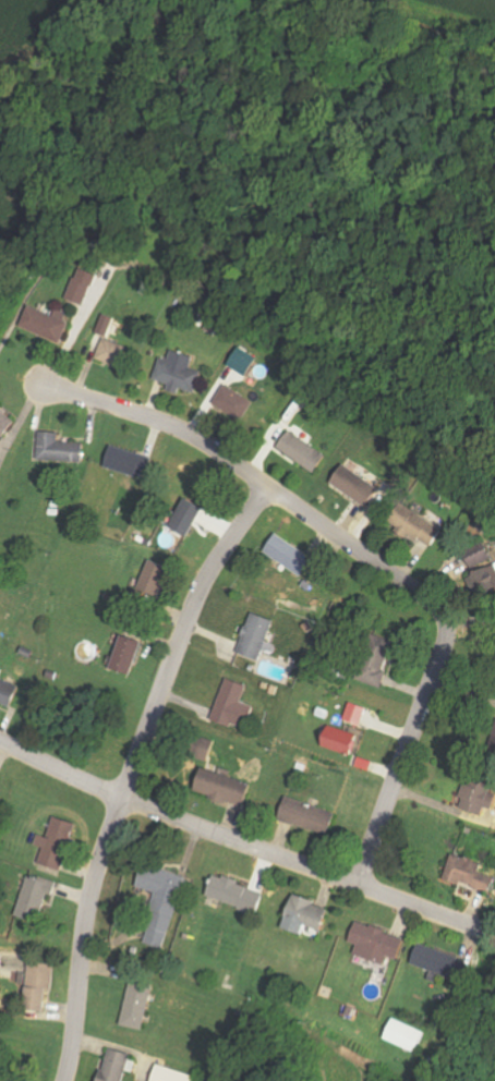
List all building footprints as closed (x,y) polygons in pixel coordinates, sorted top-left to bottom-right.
[(104,301),(111,280),(93,273),(90,281),(78,277),(70,300),(90,307),(93,297),(104,301)] [(66,344),(78,315),(63,309),(60,317),(35,307),(26,328),(66,344)] [(258,359),(240,347),(228,365),(246,377),(258,359)] [(190,369),(193,358),(171,352),(168,361),(160,358),(154,380),(170,384),(168,390),(194,397),(201,372),(190,369)] [(225,425),(238,432),(254,401),(222,386),(210,409),(229,418),(225,425)] [(13,421),(0,410),(0,437),(13,421)] [(325,455),(287,431),(275,448),(314,473),(325,455)] [(58,434),(38,433),(37,461),(81,463),(82,444),(58,443),(58,434)] [(141,454),(108,446),(102,469),(135,477),(141,454)] [(186,539),(199,508),(180,500),(171,522),(179,526),(175,534),(186,539)] [(386,527),(423,543),(433,521),(397,504),(386,527)] [(299,574),(311,557),(277,533),(265,550),(299,574)] [(484,546),(464,554),(471,570),(491,562),(484,546)] [(138,595),(157,600),(165,567),(145,562),(138,595)] [(470,577),(478,596),(494,588),(494,566),(470,577)] [(274,621),(249,614),(238,656),(260,662),(263,652),(275,655),(277,645),(268,643),(274,621)] [(393,641),(371,635),(357,680),(383,688),(387,673),(383,672),(393,641)] [(130,677),(140,643),(119,637),(109,670),(130,677)] [(16,708),(25,687),(0,676),(0,701),(16,708)] [(243,704),(248,686),(226,680),(213,722),(238,729),(243,714),(251,717),(254,707),(243,704)] [(362,727),(368,709),(351,703),(345,721),(362,727)] [(359,736),(325,725),(319,746),(352,757),(359,736)] [(215,741),(192,735),(187,756),(210,762),(215,741)] [(193,791),(211,797),(210,799),(245,809),(252,785),(199,769),(193,791)] [(481,817),(483,808),(491,810),(494,796),(494,791),(466,782),(458,809),(481,817)] [(277,819),(326,837),(334,814),(286,797),(277,819)] [(54,838),(43,835),(40,845),(49,847),(44,864),(69,870),(82,822),(59,817),(54,838)] [(444,882),(489,892),(492,877),(479,874),(481,863),(450,856),(444,882)] [(191,876),(149,864),(143,888),(163,894),(148,944),(170,950),(191,876)] [(62,885),(34,875),(21,915),(44,923),(53,895),(58,897),(62,885)] [(206,898),(258,915),(265,893),(213,876),(206,898)] [(299,936),(301,928),(320,932),(326,907),(289,898),(281,932),(299,936)] [(404,940),(356,922),(348,943),(357,946),(354,955),(383,966),(386,957),(396,961),(404,940)] [(409,966),(460,981),(466,960),(416,945),(409,966)] [(51,1011),(52,992),(57,992),(58,964),(33,962),(31,1009),(51,1011)] [(149,1030),(157,986),(134,982),(127,1026),(149,1030)] [(424,1032),(389,1020),(382,1041),(416,1053),(424,1032)] [(136,1055),(113,1048),(103,1080),(127,1080),(136,1055)] [(205,1080),(160,1065),(155,1080),(205,1080)]
